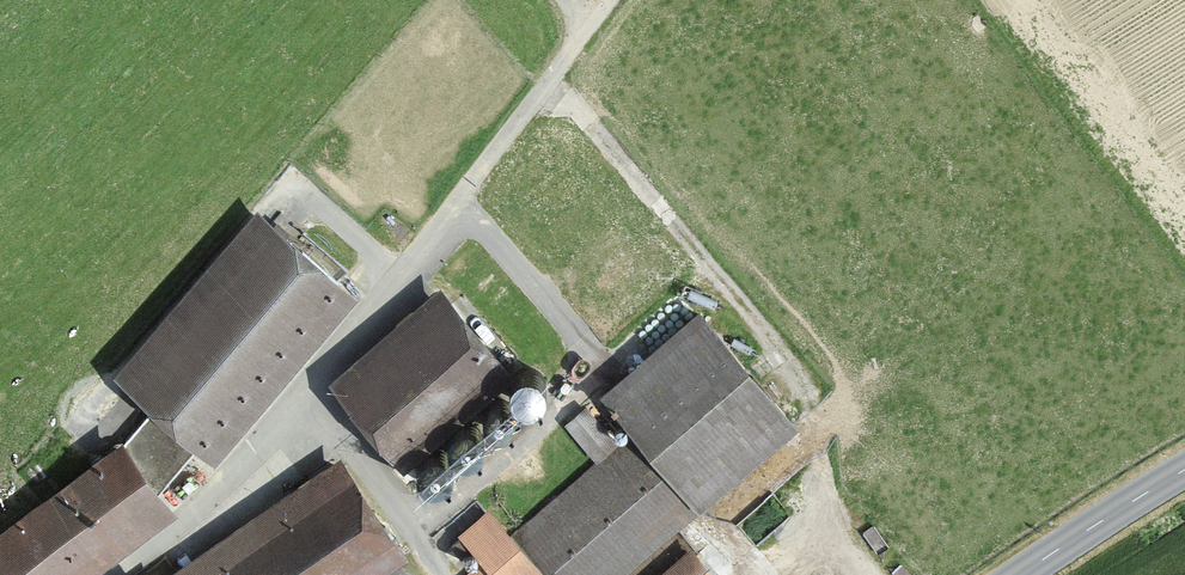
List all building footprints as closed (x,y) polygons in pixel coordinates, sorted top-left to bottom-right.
[(200,443),(219,458),(360,291),(260,206),(118,373),(157,409),(200,443)] [(446,283),(331,382),(403,464),(517,365),(446,283)] [(690,517),(792,431),(691,314),(589,401),(690,517)] [(690,517),(589,401),(556,429),(590,467),(515,532),(491,507),(460,536),(483,561),(466,574),(623,574),(690,517)] [(129,445),(162,490),(200,443),(157,409),(129,445)] [(126,439),(0,532),(0,574),(98,574),(181,514),(162,490),(129,445),(126,439)] [(410,556),(334,446),(160,574),(384,574),(410,556)] [(682,553),(658,574),(701,574),(682,553)]
